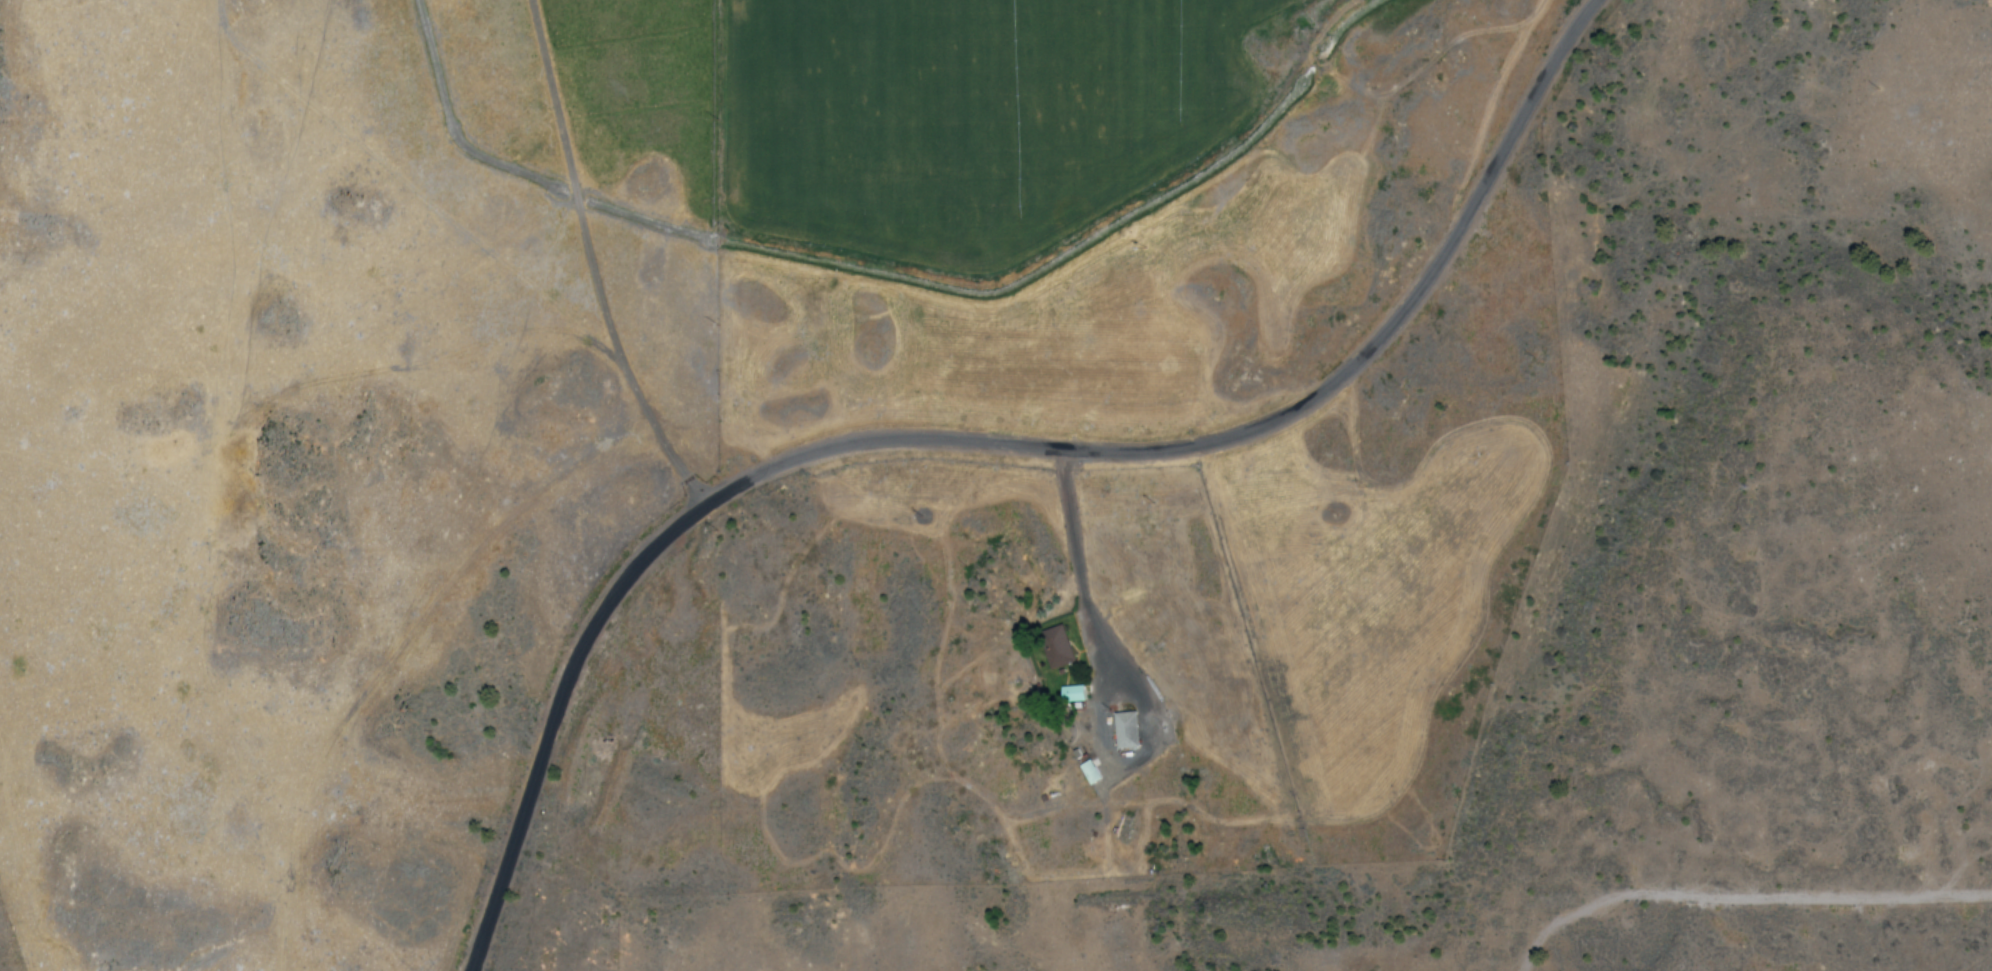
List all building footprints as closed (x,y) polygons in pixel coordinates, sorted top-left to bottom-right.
[(1074,661),(1062,625),(1037,634),(1050,670),(1074,661)] [(1060,688),(1060,701),(1085,701),(1085,687),(1060,688)] [(1138,748),(1137,713),(1115,714),(1116,748),(1138,748)] [(1092,760),(1081,764),(1087,784),(1098,781),(1092,760)]
